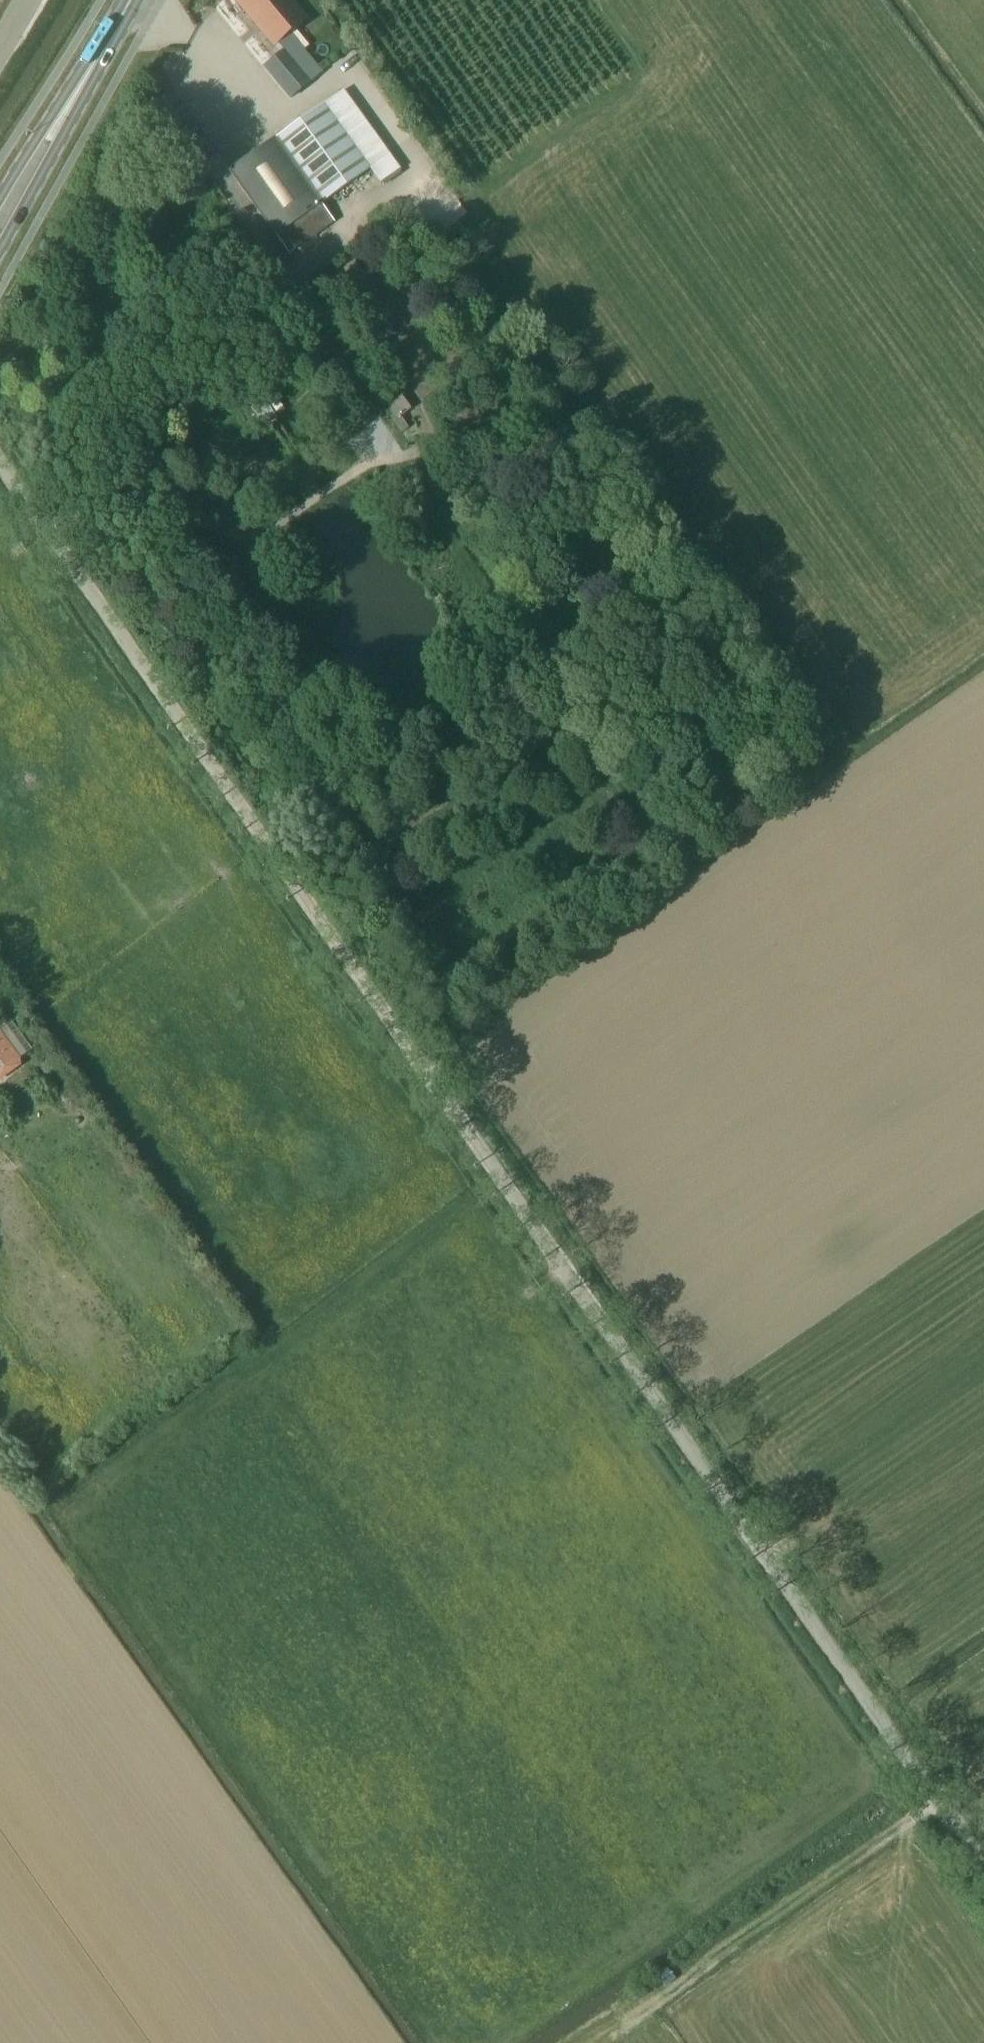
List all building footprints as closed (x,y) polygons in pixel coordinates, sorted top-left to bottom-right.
[(282,55),(268,66),(293,97),(312,82),(279,42),(306,20),(289,0),(236,0),(282,55)] [(324,104),(228,171),(276,237),(278,236),(291,254),(336,222),(322,203),(370,169),(324,104)] [(402,433),(409,428),(402,417),(412,409),(388,375),(374,385),(394,414),(391,416),(402,433)] [(439,465),(428,472),(436,483),(446,476),(439,465)] [(533,572),(536,578),(543,574),(540,568),(533,572)] [(20,1058),(32,1049),(25,1039),(12,1021),(0,1030),(0,1072),(20,1058)] [(666,1966),(656,1973),(665,1985),(675,1978),(666,1966)]
